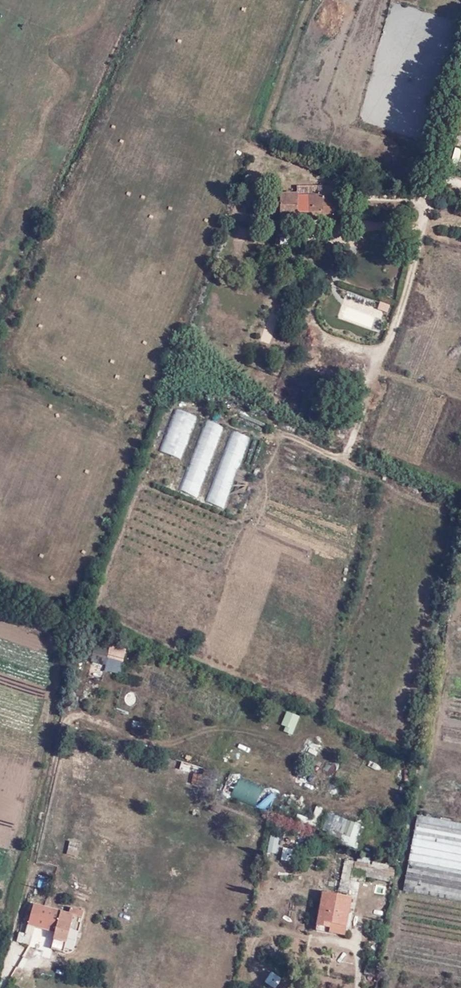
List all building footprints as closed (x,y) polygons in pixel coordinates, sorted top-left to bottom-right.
[(318,197),(318,188),(318,187),(312,187),(312,188),(298,188),(297,197),(281,197),(281,222),(335,223),(336,198),(318,197)] [(197,418),(176,410),(152,474),(173,482),(197,418)] [(225,426),(207,419),(179,490),(197,497),(225,426)] [(251,437),(233,430),(206,502),(224,508),(251,437)] [(120,673),(126,647),(111,644),(104,670),(120,673)] [(316,755),(318,746),(309,744),(307,752),(316,755)] [(203,784),(204,765),(186,763),(185,772),(192,772),(191,783),(203,784)] [(221,793),(268,811),(276,792),(229,773),(221,793)] [(355,843),(362,823),(329,811),(322,831),(355,843)] [(417,815),(402,890),(460,901),(460,823),(417,815)] [(211,830),(213,822),(198,818),(195,826),(211,830)] [(279,844),(279,835),(268,834),(268,853),(289,854),(289,844),(279,844)] [(76,856),(78,846),(69,844),(66,853),(76,856)] [(322,893),(317,926),(314,932),(347,937),(353,897),(322,893)] [(64,952),(74,916),(82,918),(84,911),(71,908),(69,914),(33,905),(28,925),(55,932),(51,948),(64,952)]
